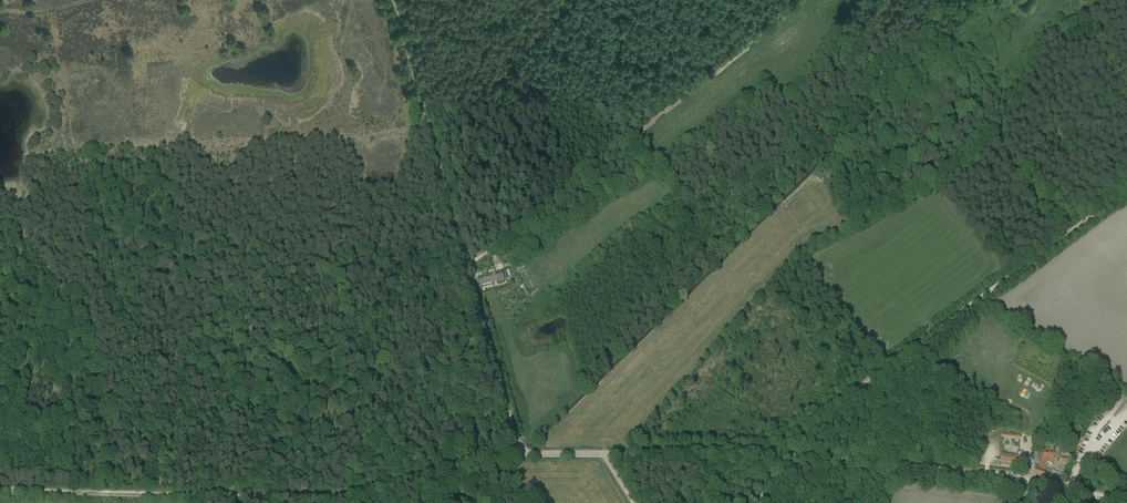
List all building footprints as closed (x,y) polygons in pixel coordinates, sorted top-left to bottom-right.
[(510,277),(509,273),(508,270),(505,271),(488,276),(487,273),(483,274),(484,277),(478,278),(480,286),(510,277)] [(1071,459),(1072,452),(1062,450),(1059,462),(1066,464),(1067,458),(1071,459)] [(1034,468),(1034,470),(1032,475),(1043,479),(1045,474),(1046,471),(1044,471),(1047,463),(1052,465),(1055,454),(1050,452),(1049,455),(1044,453),(1040,466),(1036,464),(1034,468)] [(1017,464),(1018,458),(1018,456),(1001,454),(1001,456),(1000,462),(1017,464)]
